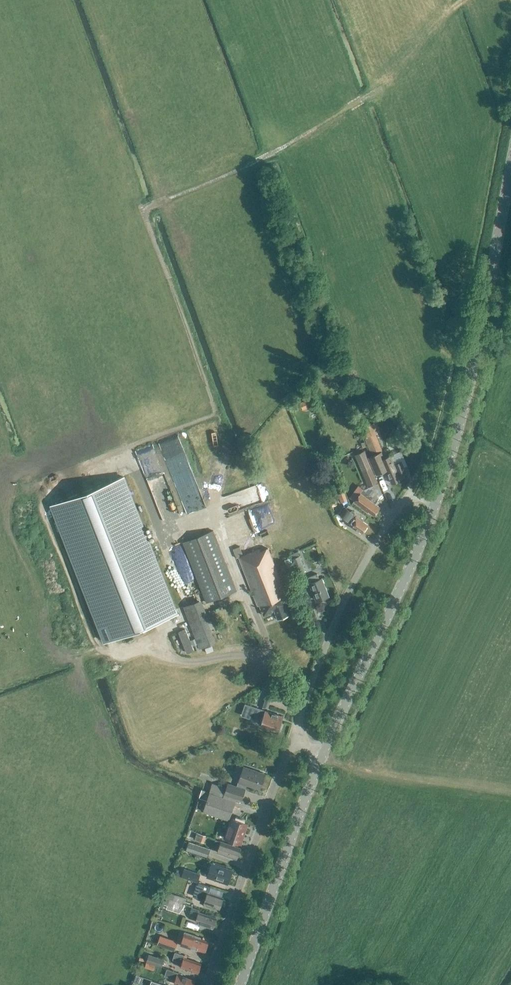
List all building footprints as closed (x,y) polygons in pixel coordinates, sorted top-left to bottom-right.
[(369,437),(365,439),(371,453),(381,449),(374,433),(368,435),(369,437)] [(355,454),(368,486),(378,482),(364,450),(355,454)] [(394,464),(391,456),(384,458),(382,452),(369,458),(376,474),(386,470),(391,483),(401,479),(400,477),(407,474),(401,461),(394,464)] [(50,505),(104,644),(176,616),(122,477),(50,505)] [(380,507),(374,503),(377,499),(362,488),(353,501),(367,512),(368,511),(374,515),(380,507)] [(349,518),(353,520),(349,526),(355,530),(356,528),(362,532),(367,524),(363,521),(366,516),(349,505),(347,508),(346,507),(346,508),(344,506),(339,514),(347,519),(349,518)] [(206,602),(236,590),(213,530),(183,542),(206,602)] [(285,606),(290,604),(268,548),(261,551),(260,549),(243,555),(240,546),(233,549),(236,558),(239,557),(258,606),(259,605),(264,615),(275,611),(278,619),(288,614),(285,606)] [(298,573),(305,571),(299,556),(292,559),(298,573)] [(291,558),(285,560),(289,573),(295,571),(291,558)] [(172,581),(183,605),(193,601),(190,594),(200,590),(193,572),(172,581)] [(317,601),(328,596),(321,578),(319,579),(317,573),(308,577),(310,583),(317,601)] [(200,647),(215,642),(199,600),(184,606),(200,647)] [(274,691),(262,687),(256,704),(268,708),(274,691)] [(280,723),(283,716),(245,704),(241,715),(251,719),(252,718),(254,719),(255,716),(263,719),(261,724),(262,724),(262,726),(267,727),(268,726),(278,730),(279,728),(280,729),(281,723),(280,723)] [(265,774),(243,767),(236,787),(228,784),(224,793),(241,799),(246,784),(260,788),(265,774)] [(202,789),(199,797),(207,800),(210,792),(202,789)] [(207,800),(203,811),(228,820),(234,801),(210,792),(207,800)] [(241,843),(248,823),(232,818),(226,838),(241,843)] [(221,841),(215,839),(214,845),(219,847),(217,852),(236,859),(240,848),(221,841)] [(210,849),(196,844),(188,842),(186,849),(207,857),(210,849)] [(227,884),(232,870),(214,864),(209,878),(227,884)] [(200,882),(202,875),(186,870),(184,876),(200,882)] [(219,908),(223,897),(208,892),(210,886),(199,883),(194,895),(205,899),(204,903),(219,908)] [(166,891),(164,897),(184,904),(186,898),(166,891)] [(180,911),(183,907),(184,904),(164,897),(161,904),(167,906),(180,911)] [(213,927),(216,918),(199,912),(200,910),(192,907),(190,913),(197,916),(195,921),(213,927)] [(204,952),(208,941),(194,936),(194,935),(185,932),(180,945),(190,948),(190,947),(204,952)] [(178,941),(160,935),(157,944),(174,951),(178,941)] [(197,973),(201,963),(183,957),(184,955),(175,952),(172,959),(181,962),(179,967),(197,973)] [(164,959),(149,954),(146,961),(162,966),(164,959)] [(146,961),(144,966),(154,969),(155,964),(146,961)] [(195,980),(177,974),(178,973),(167,969),(165,975),(175,979),(174,983),(179,984),(193,984),(195,980)]
